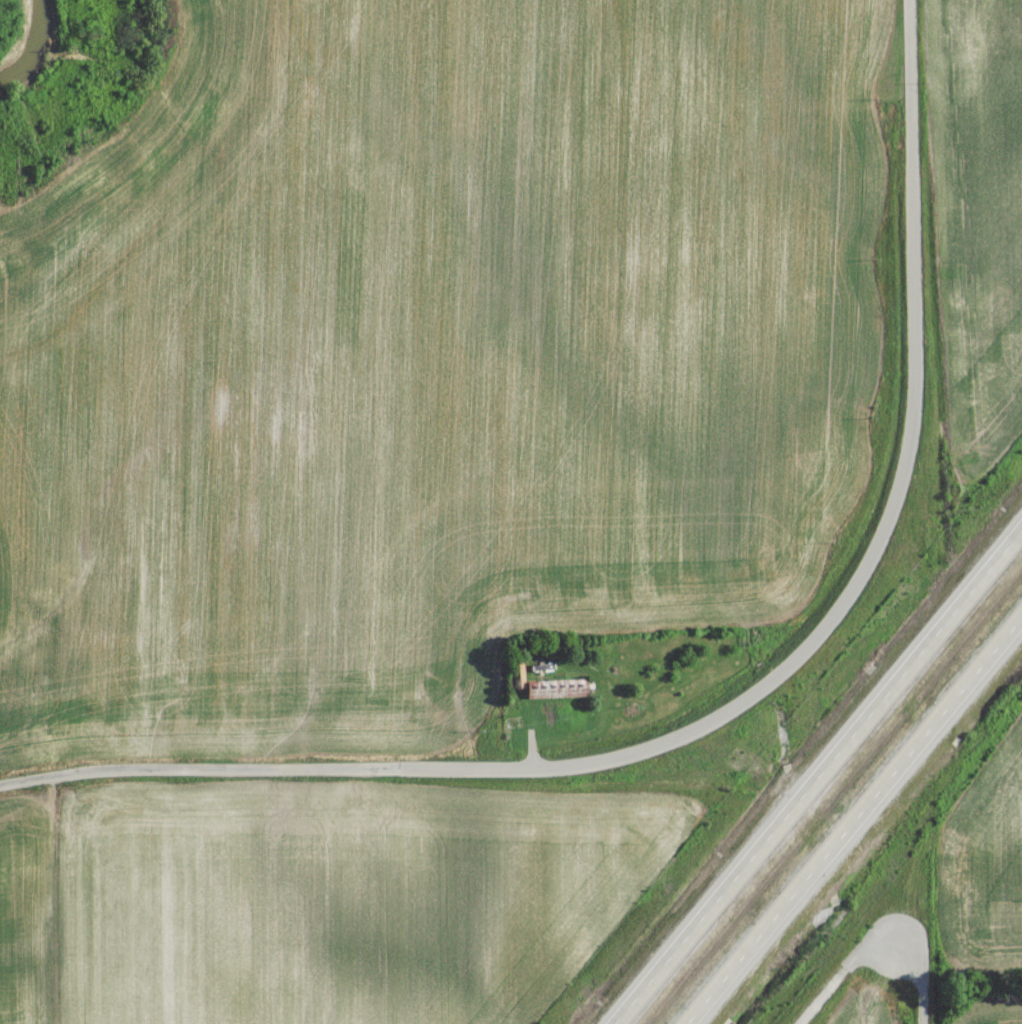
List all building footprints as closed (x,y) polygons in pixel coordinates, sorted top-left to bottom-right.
[(527,686),(586,684),(587,699),(528,702),(527,686)]
